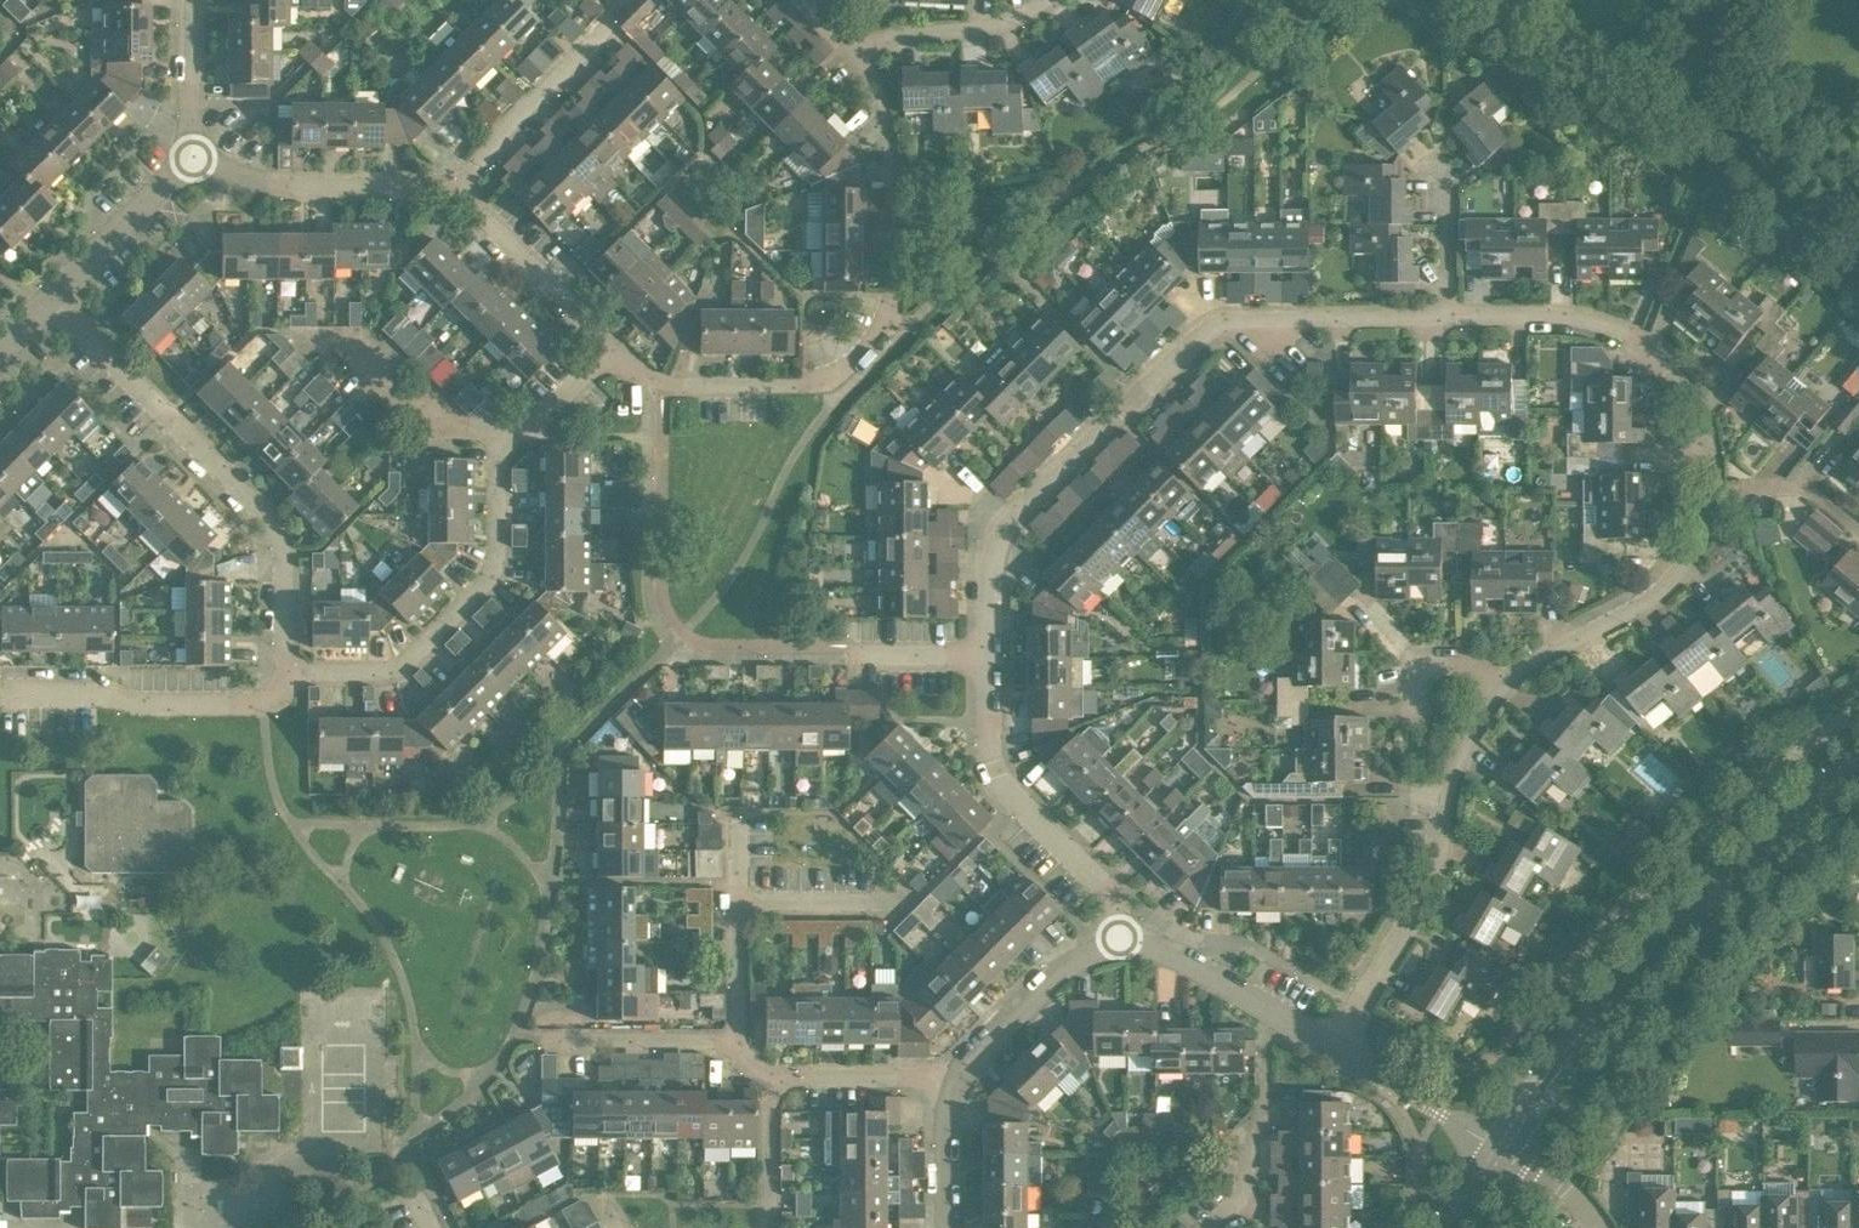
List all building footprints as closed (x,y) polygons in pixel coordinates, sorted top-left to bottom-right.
[(92,34),(150,34),(150,7),(140,7),(140,0),(108,0),(108,7),(103,7),(104,22),(92,22),(92,34)] [(247,21),(247,23),(270,24),(288,23),(288,7),(330,7),(330,0),(247,0),(247,21)] [(387,0),(381,0),(375,6),(388,18),(397,9),(387,0)] [(397,9),(405,1),(405,0),(387,0),(397,9)] [(514,43),(535,22),(523,9),(522,10),(511,0),(497,0),(484,14),(514,43)] [(522,10),(523,9),(532,0),(511,0),(522,10)] [(696,0),(668,0),(682,14),(696,0)] [(702,35),(731,6),(725,0),(696,0),(682,14),(702,35)] [(1116,2),(1152,20),(1162,0),(1117,0),(1116,2)] [(715,62),(722,55),(751,27),(731,6),(702,35),(714,47),(707,54),(715,62)] [(484,14),(472,25),(461,15),(452,25),(454,27),(455,26),(493,64),(514,43),(484,14)] [(1068,36),(1080,53),(1090,68),(1114,51),(1129,72),(1153,54),(1128,18),(1116,27),(1107,15),(1083,32),(1080,27),(1068,36)] [(364,16),(357,24),(365,42),(377,31),(364,16)] [(270,53),(270,24),(247,23),(247,21),(229,21),(230,54),(270,53)] [(434,48),(442,56),(443,55),(473,84),(493,64),(455,26),(454,27),(434,48)] [(722,55),(742,75),(758,58),(759,59),(771,47),(751,27),(722,55)] [(644,51),(653,43),(641,30),(632,39),(644,51)] [(92,34),(92,35),(89,35),(89,68),(107,75),(108,74),(139,87),(139,62),(150,62),(150,34),(92,34)] [(297,52),(306,61),(317,50),(309,41),(297,52)] [(653,43),(644,51),(655,63),(664,55),(653,43)] [(1106,89),(1090,68),(1080,53),(1069,61),(1060,49),(1036,66),(1032,60),(1019,70),(1042,102),(1066,85),(1081,106),(1106,89)] [(270,96),(270,83),(270,53),(230,54),(230,96),(270,96)] [(443,55),(422,75),(452,105),(473,84),(443,55)] [(333,65),(324,56),(312,68),(321,77),(333,65)] [(731,88),(750,107),(779,79),(759,59),(758,58),(742,75),(743,76),(731,88)] [(10,79),(19,70),(8,60),(0,68),(0,69),(10,79)] [(662,118),(681,99),(648,66),(637,77),(621,60),(612,68),(662,118)] [(1378,87),(1396,106),(1375,126),(1390,142),(1402,155),(1413,144),(1409,140),(1431,120),(1421,110),(1432,99),(1401,66),(1378,87)] [(662,118),(612,68),(604,77),(620,93),(611,103),(644,136),(662,118)] [(962,68),(963,90),(963,108),(991,107),(992,134),(1023,133),(1023,131),(1041,131),(1033,109),(1022,109),(1021,88),(1006,89),(1006,74),(977,75),(977,68),(962,68)] [(0,69),(0,86),(2,88),(10,79),(0,69)] [(964,135),(963,108),(963,90),(949,90),(948,76),(919,77),(919,70),(903,70),(904,110),(934,109),(934,136),(964,135)] [(685,93),(694,84),(682,71),(673,81),(685,93)] [(120,105),(139,87),(108,74),(107,75),(99,84),(95,80),(74,101),(103,130),(124,109),(120,105)] [(386,91),(395,110),(408,141),(427,122),(431,126),(452,105),(422,75),(408,89),(399,79),(386,91)] [(750,107),(771,128),(799,100),(779,79),(750,107)] [(1489,79),(1456,109),(1466,119),(1454,129),(1473,150),(1468,155),(1479,167),(1482,163),(1491,173),(1517,149),(1490,119),(1510,101),(1489,79)] [(694,84),(685,93),(697,105),(705,96),(694,84)] [(583,97),(575,105),(625,155),(644,136),(611,103),(600,113),(583,97)] [(771,128),(791,149),(820,120),(799,100),(771,128)] [(74,101),(53,122),(82,151),(103,130),(74,101)] [(292,146),(322,146),(321,105),(279,105),(279,145),(292,145),(292,146)] [(352,105),(321,105),(322,146),(352,146),(352,105)] [(382,105),(352,105),(352,146),(382,146),(382,141),(408,141),(395,110),(382,110),(382,105)] [(584,131),(573,141),(606,174),(625,155),(575,105),(567,114),(584,131)] [(791,149),(812,170),(805,176),(809,185),(857,165),(839,146),(842,143),(820,120),(791,149)] [(1379,153),(1390,142),(1375,126),(1369,120),(1356,133),(1367,145),(1369,142),(1379,153)] [(53,122),(33,143),(62,172),(82,151),(53,122)] [(714,144),(726,131),(719,124),(707,136),(714,144)] [(736,141),(726,131),(714,144),(724,153),(736,141)] [(546,133),(538,142),(588,192),(587,193),(598,204),(616,185),(605,174),(606,174),(573,141),(564,151),(546,133)] [(588,192),(538,142),(529,151),(546,168),(537,177),(570,210),(587,193),(588,192)] [(62,172),(33,143),(11,165),(24,177),(25,176),(41,193),(42,191),(62,172)] [(1226,149),(1173,154),(1174,173),(1228,168),(1226,149)] [(739,162),(730,170),(743,183),(752,174),(739,162)] [(822,193),(822,221),(862,221),(862,191),(857,191),(857,165),(809,185),(812,193),(822,193)] [(1372,196),(1372,225),(1397,224),(1412,224),(1412,209),(1405,209),(1406,180),(1390,180),(1390,165),(1346,165),(1346,196),(1372,196)] [(510,171),(501,180),(550,229),(570,210),(537,177),(527,187),(510,171)] [(4,197),(33,225),(55,204),(42,191),(41,193),(25,176),(24,177),(4,197)] [(961,178),(947,178),(947,193),(962,192),(961,178)] [(665,194),(656,203),(665,212),(663,214),(664,223),(671,230),(677,225),(686,215),(665,194)] [(12,247),(33,225),(4,197),(0,201),(0,255),(1,256),(11,246),(12,247)] [(744,222),(764,222),(764,202),(744,209),(744,222)] [(1515,233),(1514,233),(1514,265),(1533,265),(1533,279),(1548,279),(1548,233),(1562,233),(1562,203),(1540,203),(1540,219),(1515,219),(1515,220),(1515,233)] [(1586,203),(1562,203),(1562,233),(1578,233),(1578,278),(1593,278),(1593,265),(1610,265),(1610,219),(1586,219),(1586,203)] [(1176,234),(1189,265),(1202,264),(1202,271),(1228,271),(1228,225),(1230,225),(1229,211),(1201,211),(1202,232),(1188,232),(1188,219),(1169,220),(1171,223),(1176,234)] [(686,215),(677,225),(697,245),(706,236),(686,215)] [(1659,219),(1610,219),(1610,265),(1611,265),(1611,279),(1643,279),(1643,249),(1659,249),(1659,219)] [(1515,220),(1460,220),(1460,239),(1467,239),(1467,249),(1483,249),(1483,279),(1514,279),(1514,265),(1514,233),(1515,233),(1515,220)] [(822,221),(822,250),(863,250),(862,221),(822,221)] [(764,234),(764,222),(744,222),(744,234),(764,252),(764,234)] [(1131,266),(1163,297),(1183,278),(1179,274),(1189,265),(1176,234),(1171,223),(1168,225),(1164,226),(1155,234),(1155,238),(1149,244),(1150,246),(1131,266)] [(334,268),(361,268),(360,224),(331,225),(330,234),(334,234),(334,268)] [(389,224),(360,224),(361,268),(396,268),(407,240),(389,240),(389,224)] [(1281,224),(1254,225),(1255,295),(1268,295),(1268,269),(1281,269),(1281,224)] [(1309,240),(1309,226),(1308,224),(1281,224),(1281,269),(1296,269),(1297,295),(1309,295),(1309,240)] [(1397,238),(1397,224),(1372,225),(1352,225),(1352,254),(1379,254),(1379,283),(1419,284),(1419,268),(1412,268),(1412,238),(1397,238)] [(1254,225),(1230,225),(1228,225),(1228,271),(1243,271),(1243,295),(1255,295),(1254,225)] [(611,291),(651,251),(629,230),(590,270),(611,291)] [(277,278),(304,278),(304,234),(276,235),(277,278)] [(333,277),(334,268),(334,234),(330,234),(304,234),(304,278),(333,277)] [(222,278),(250,278),(249,235),(222,235),(221,251),(210,251),(205,256),(217,283),(222,278)] [(250,278),(277,278),(276,235),(249,235),(250,278)] [(413,240),(407,240),(396,268),(403,268),(424,288),(454,258),(434,238),(422,248),(413,240)] [(822,280),(824,280),(824,290),(844,290),(843,280),(863,280),(863,250),(822,250),(822,280)] [(672,272),(651,251),(611,291),(632,312),(672,272)] [(180,258),(160,278),(191,309),(217,283),(205,256),(192,269),(180,258)] [(454,258),(424,288),(443,307),(450,301),(473,277),(473,276),(454,258)] [(1676,316),(1701,338),(1709,328),(1731,303),(1730,302),(1739,293),(1702,261),(1682,284),(1695,295),(1676,316)] [(1131,266),(1112,284),(1162,333),(1171,325),(1153,307),(1163,297),(1131,266)] [(469,320),(500,289),(480,270),(473,276),(473,277),(450,301),(469,320)] [(696,297),(672,272),(632,312),(653,333),(657,330),(675,348),(688,316),(696,297)] [(141,297),(172,328),(184,341),(194,331),(190,327),(199,319),(190,310),(191,309),(160,278),(154,284),(149,283),(142,290),(143,295),(141,297)] [(730,352),(759,353),(760,312),(743,312),(744,281),(731,280),(731,312),(730,352)] [(773,282),(760,281),(760,298),(773,298),(773,282)] [(1112,284),(1094,302),(1126,335),(1137,324),(1154,341),(1162,333),(1112,284)] [(520,309),(500,289),(469,320),(489,340),(520,309)] [(1756,323),(1768,334),(1777,323),(1776,323),(1787,310),(1769,295),(1758,308),(1740,292),(1739,293),(1730,302),(1731,303),(1709,328),(1723,340),(1715,349),(1725,359),(1756,323)] [(172,328),(141,297),(121,317),(152,348),(172,328)] [(304,302),(304,315),(304,326),(316,326),(316,302),(304,302)] [(349,326),(360,326),(360,302),(349,302),(349,326)] [(1126,335),(1094,302),(1075,321),(1125,371),(1134,362),(1117,344),(1126,335)] [(539,329),(520,309),(489,340),(509,360),(539,329)] [(249,326),(251,326),(261,326),(261,311),(249,311),(249,326)] [(701,352),(730,352),(731,312),(701,311),(701,316),(688,316),(675,348),(701,348),(701,352)] [(382,329),(390,337),(407,320),(399,312),(382,329)] [(790,312),(760,312),(759,353),(791,353),(791,329),(795,329),(795,317),(790,317),(790,312)] [(304,326),(304,315),(289,315),(289,326),(304,326)] [(1028,335),(1060,367),(1079,348),(1047,315),(1028,335)] [(1751,400),(1764,412),(1794,376),(1775,360),(1786,347),(1780,342),(1788,333),(1777,323),(1768,334),(1757,347),(1769,357),(1731,401),(1742,410),(1751,400)] [(999,343),(1041,386),(1060,367),(1028,335),(1017,324),(999,343)] [(539,329),(509,360),(528,379),(559,348),(539,329)] [(281,349),(288,341),(282,334),(266,334),(281,348),(281,349)] [(211,351),(219,359),(230,347),(222,340),(211,351)] [(281,349),(281,348),(271,358),(279,366),(296,349),(288,341),(281,349)] [(421,368),(439,351),(430,343),(413,360),(421,368)] [(980,362),(990,372),(1023,405),(1041,386),(999,343),(980,362)] [(439,351),(421,368),(429,376),(446,358),(439,351)] [(216,413),(248,382),(227,362),(196,393),(216,413)] [(1308,362),(1308,365),(1308,377),(1323,377),(1323,362),(1308,362)] [(1584,410),(1631,410),(1631,377),(1602,377),(1602,362),(1571,362),(1571,409),(1584,409),(1584,410)] [(1384,377),(1383,377),(1383,410),(1383,423),(1408,423),(1408,439),(1426,440),(1426,451),(1431,451),(1431,409),(1416,409),(1417,363),(1402,363),(1402,377),(1384,377)] [(1478,423),(1479,377),(1461,377),(1461,363),(1447,363),(1447,409),(1431,409),(1431,451),(1438,451),(1438,440),(1455,440),(1455,422),(1478,423)] [(1513,364),(1479,363),(1479,377),(1478,423),(1480,423),(1480,435),(1504,435),(1504,439),(1527,440),(1528,410),(1513,409),(1513,364)] [(1365,424),(1383,423),(1383,410),(1383,377),(1384,377),(1384,364),(1351,364),(1351,382),(1348,382),(1343,386),(1336,386),(1336,377),(1335,377),(1335,423),(1365,424)] [(182,379),(188,385),(190,387),(202,375),(194,368),(182,379)] [(1254,369),(1224,399),(1257,431),(1276,411),(1283,418),(1293,408),(1254,369)] [(302,388),(311,397),(328,380),(320,372),(302,388)] [(1005,422),(1023,405),(990,372),(974,389),(973,390),(992,410),(1005,422)] [(974,428),(992,410),(973,390),(974,389),(961,376),(942,395),(974,428)] [(1794,376),(1764,412),(1756,422),(1780,443),(1800,420),(1812,430),(1831,408),(1794,376)] [(328,380),(311,397),(318,404),(335,387),(328,380)] [(41,402),(72,432),(92,412),(61,382),(41,402)] [(267,401),(248,382),(216,413),(236,433),(267,401)] [(461,407),(478,390),(470,382),(452,399),(461,407)] [(1084,391),(1096,404),(1105,395),(1093,383),(1084,391)] [(478,390),(461,407),(468,415),(485,398),(478,390)] [(1096,404),(1084,391),(1076,400),(1088,412),(1096,404)] [(1197,391),(1188,400),(1239,449),(1257,431),(1224,399),(1215,408),(1197,391)] [(955,447),(974,428),(942,395),(923,414),(955,447)] [(1853,396),(1831,422),(1845,433),(1858,416),(1858,401),(1853,396)] [(1198,425),(1187,436),(1220,468),(1231,480),(1250,461),(1238,450),(1239,449),(1188,400),(1180,408),(1198,425)] [(287,421),(267,401),(236,433),(255,452),(287,421)] [(52,452),(72,432),(41,402),(22,422),(52,452)] [(874,449),(892,457),(922,471),(922,470),(932,460),(937,465),(955,447),(923,414),(916,407),(898,426),(874,449)] [(1568,433),(1568,459),(1599,459),(1599,443),(1644,443),(1644,428),(1632,428),(1631,410),(1584,410),(1584,433),(1568,433)] [(349,436),(356,430),(367,419),(359,411),(341,428),(349,436)] [(367,419),(356,430),(364,438),(375,427),(367,419)] [(1048,428),(1059,440),(1068,432),(1056,420),(1048,428)] [(306,440),(287,421),(255,452),(275,472),(306,440)] [(22,422),(2,442),(33,472),(52,452),(22,422)] [(1059,440),(1048,428),(1039,437),(1050,449),(1059,440)] [(1220,468),(1187,436),(1178,445),(1161,428),(1151,437),(1201,487),(1220,468)] [(1129,432),(1120,441),(1132,454),(1141,445),(1129,432)] [(306,440),(275,472),(293,490),(294,491),(319,467),(320,467),(326,461),(306,440)] [(0,444),(0,479),(13,492),(33,472),(2,442),(0,444)] [(131,451),(124,444),(113,455),(120,462),(131,451)] [(1843,469),(1850,474),(1849,476),(1858,485),(1858,450),(1843,469)] [(371,470),(381,459),(373,451),(362,462),(371,470)] [(545,452),(545,480),(589,480),(588,452),(545,452)] [(1337,453),(1330,462),(1337,469),(1345,460),(1337,453)] [(882,483),(882,511),(927,511),(927,483),(922,483),(922,471),(892,457),(892,483),(882,483)] [(1010,465),(1022,477),(1031,468),(1019,457),(1010,465)] [(116,517),(125,508),(156,477),(137,458),(106,489),(97,498),(116,517)] [(428,486),(472,487),(472,459),(428,458),(428,486)] [(1599,473),(1599,459),(1568,459),(1568,474),(1584,474),(1584,506),(1644,506),(1644,487),(1658,487),(1658,473),(1599,473)] [(1090,470),(1103,483),(1112,474),(1100,461),(1090,470)] [(1160,464),(1140,483),(1173,516),(1183,526),(1205,505),(1194,495),(1192,496),(1160,464)] [(1022,477),(1010,465),(1002,474),(1013,485),(1022,477)] [(330,478),(320,467),(319,467),(294,491),(293,490),(286,497),(307,518),(338,486),(330,478)] [(511,480),(527,480),(527,468),(511,468),(511,480)] [(1103,483),(1090,470),(1082,479),(1094,491),(1103,483)] [(83,483),(92,491),(102,481),(94,472),(83,483)] [(388,487),(399,487),(399,472),(388,472),(388,487)] [(125,508),(145,527),(176,496),(156,477),(125,508)] [(13,492),(0,479),(0,505),(13,492)] [(527,480),(511,480),(511,491),(527,491),(527,480)] [(545,480),(545,507),(589,507),(589,480),(545,480)] [(92,491),(83,483),(73,493),(81,501),(92,491)] [(1140,483),(1121,502),(1154,534),(1173,516),(1140,483)] [(338,486),(307,518),(327,538),(358,506),(338,486)] [(428,486),(429,514),(472,514),(472,487),(428,486)] [(399,487),(388,487),(378,498),(386,506),(399,491),(399,487)] [(145,527),(165,546),(195,516),(176,496),(145,527)] [(1053,508),(1065,520),(1074,511),(1062,499),(1053,508)] [(1135,553),(1136,552),(1147,562),(1165,545),(1154,534),(1121,502),(1103,520),(1135,553)] [(1645,539),(1645,530),(1649,530),(1649,511),(1644,511),(1644,506),(1584,506),(1584,554),(1615,554),(1615,539),(1645,539)] [(545,507),(545,535),(589,535),(589,507),(545,507)] [(1065,520),(1053,508),(1045,516),(1057,528),(1065,520)] [(1842,532),(1816,510),(1795,536),(1820,558),(1842,532)] [(44,522),(52,531),(63,519),(55,511),(44,522)] [(882,511),(882,536),(964,537),(964,524),(927,524),(927,511),(882,511)] [(72,522),(83,533),(92,524),(81,513),(72,522)] [(429,514),(429,542),(456,555),(456,543),(471,542),(472,514),(429,514)] [(165,546),(185,566),(213,555),(205,547),(215,536),(195,516),(165,546)] [(1103,520),(1084,538),(1117,571),(1135,553),(1103,520)] [(41,541),(52,531),(44,522),(33,533),(41,541)] [(1434,538),(1410,538),(1410,552),(1409,584),(1427,584),(1427,597),(1442,598),(1443,569),(1456,569),(1456,553),(1457,523),(1434,522),(1434,538)] [(1473,523),(1457,523),(1456,553),(1473,553),(1472,611),(1487,611),(1487,598),(1506,598),(1506,564),(1505,564),(1506,551),(1481,551),(1482,535),(1473,535),(1473,523)] [(511,535),(526,535),(526,524),(511,524),(511,535)] [(350,526),(345,531),(351,544),(360,536),(350,526)] [(1239,539),(1228,528),(1207,549),(1218,560),(1239,539)] [(526,535),(511,535),(511,546),(527,546),(526,535)] [(545,535),(545,563),(589,563),(589,535),(545,535)] [(864,563),(866,563),(882,563),(928,563),(928,548),(964,548),(964,537),(882,536),(865,536),(864,563)] [(311,568),(323,568),(337,568),(338,537),(323,552),(312,552),(311,568)] [(1084,538),(1066,557),(1099,589),(1117,571),(1084,538)] [(1410,552),(1392,552),(1392,539),(1377,538),(1377,598),(1409,598),(1409,584),(1410,552)] [(111,561),(120,553),(109,542),(101,551),(111,561)] [(429,542),(398,573),(429,604),(448,584),(438,572),(456,555),(429,542)] [(5,561),(13,569),(24,558),(16,550),(5,561)] [(58,562),(58,552),(42,552),(42,562),(52,562),(58,562)] [(58,552),(58,562),(62,562),(84,562),(87,562),(91,562),(91,552),(84,552),(62,552),(58,552)] [(1553,589),(1553,582),(1554,552),(1523,552),(1523,565),(1506,564),(1506,598),(1505,611),(1538,611),(1538,593),(1541,593),(1545,589),(1553,589)] [(120,553),(111,561),(122,572),(130,564),(120,553)] [(1849,606),(1850,604),(1858,611),(1858,567),(1858,566),(1858,561),(1850,553),(1823,586),(1849,606)] [(185,566),(185,610),(229,610),(229,581),(213,581),(213,555),(185,566)] [(1333,556),(1322,566),(1350,595),(1361,584),(1333,556)] [(1080,607),(1099,589),(1066,557),(1048,575),(1055,582),(1036,601),(1036,602),(1067,615),(1068,614),(1077,604),(1080,607)] [(5,561),(0,566),(0,577),(3,580),(13,569),(5,561)] [(545,563),(545,591),(573,591),(589,591),(589,563),(545,563)] [(882,589),(952,589),(952,576),(928,576),(928,563),(882,563),(882,589)] [(1340,605),(1350,595),(1322,566),(1312,576),(1340,605)] [(398,573),(367,604),(379,631),(397,613),(409,623),(429,604),(398,573)] [(1730,642),(1731,641),(1754,623),(1770,643),(1794,624),(1766,589),(1755,599),(1746,587),(1722,606),(1718,600),(1706,610),(1719,627),(1718,627),(1730,642)] [(952,589),(882,589),(882,615),(929,615),(929,600),(952,600),(952,589)] [(573,603),(573,591),(545,591),(515,621),(546,652),(565,633),(554,621),(573,603)] [(491,597),(483,605),(494,616),(502,608),(491,597)] [(1072,657),(1072,630),(1078,630),(1078,619),(1068,614),(1067,615),(1036,602),(1036,627),(1031,627),(1031,658),(1072,657)] [(312,603),(312,646),(339,646),(339,604),(312,603)] [(367,604),(339,604),(339,646),(367,646),(368,631),(379,631),(367,604)] [(0,651),(29,651),(29,608),(0,607),(0,651)] [(56,608),(29,608),(29,651),(56,651),(56,608)] [(56,651),(84,651),(84,608),(56,608),(56,651)] [(84,608),(84,651),(112,651),(112,608),(84,608)] [(131,609),(120,609),(120,625),(131,625),(131,609)] [(185,610),(185,637),(229,637),(229,610),(185,610)] [(1185,629),(1197,629),(1197,618),(1185,618),(1185,629)] [(1295,635),(1295,653),(1341,654),(1354,654),(1354,620),(1295,621),(1295,635)] [(527,671),(539,659),(544,664),(550,657),(546,652),(515,621),(495,641),(527,671)] [(1674,663),(1673,663),(1702,698),(1748,662),(1731,641),(1730,642),(1718,627),(1708,635),(1699,623),(1676,641),(1673,637),(1661,646),(1674,663)] [(451,637),(462,648),(470,640),(460,629),(451,637)] [(1197,629),(1185,629),(1185,640),(1197,640),(1197,629)] [(229,637),(185,637),(185,666),(229,665),(229,637)] [(462,648),(451,637),(444,644),(455,655),(462,648)] [(506,692),(527,671),(495,641),(475,661),(506,692)] [(131,650),(119,650),(119,665),(131,665),(131,650)] [(1278,678),(1278,702),(1309,702),(1309,686),(1354,686),(1354,671),(1341,671),(1341,654),(1295,653),(1294,653),(1294,678),(1278,678)] [(1031,658),(1031,686),(1072,686),(1072,687),(1084,687),(1084,659),(1072,659),(1072,657),(1031,658)] [(1197,660),(1185,660),(1185,679),(1196,679),(1197,660)] [(1648,723),(1641,714),(1663,696),(1679,716),(1702,698),(1673,663),(1663,671),(1654,660),(1631,678),(1627,673),(1615,683),(1618,687),(1609,694),(1641,729),(1648,723)] [(486,711),(506,692),(475,661),(455,680),(486,711)] [(716,679),(716,665),(703,664),(703,679),(716,679)] [(768,678),(768,665),(756,664),(756,678),(768,678)] [(716,665),(716,679),(728,679),(728,665),(716,665)] [(768,665),(768,678),(780,678),(780,665),(768,665)] [(821,665),(808,665),(808,678),(820,678),(821,665)] [(420,667),(412,676),(424,686),(432,678),(420,667)] [(467,730),(486,711),(455,680),(436,699),(467,730)] [(374,685),(362,685),(362,701),(374,701),(374,685)] [(320,686),(308,686),(308,701),(320,701),(320,686)] [(1037,741),(1068,729),(1068,728),(1068,715),(1072,715),(1072,687),(1072,686),(1031,686),(1032,716),(1036,715),(1037,741)] [(834,703),(821,703),(821,749),(848,748),(848,720),(862,719),(863,691),(834,691),(834,703)] [(863,691),(862,719),(878,719),(878,691),(863,691)] [(436,699),(416,719),(428,747),(435,740),(447,750),(467,730),(436,699)] [(1222,718),(1222,710),(1222,700),(1205,700),(1205,718),(1222,718)] [(1570,758),(1570,757),(1589,735),(1610,753),(1630,730),(1596,700),(1587,712),(1576,702),(1557,724),(1552,719),(1541,731),(1557,745),(1556,746),(1570,758)] [(1307,725),(1307,731),(1307,748),(1354,748),(1367,748),(1367,715),(1310,716),(1309,702),(1278,702),(1278,717),(1291,717),(1291,725),(1307,725)] [(725,761),(725,749),(742,749),(742,703),(716,704),(716,749),(716,761),(725,761)] [(768,703),(742,703),(742,749),(768,749),(768,703)] [(795,703),(768,703),(768,749),(795,749),(795,703)] [(795,703),(795,749),(795,766),(821,766),(821,749),(821,703),(795,703)] [(663,750),(690,750),(690,704),(663,704),(663,750)] [(716,704),(690,704),(690,750),(716,749),(716,704)] [(649,732),(633,716),(626,708),(615,718),(653,757),(659,752),(649,741),(649,732)] [(1168,732),(1178,723),(1170,714),(1160,723),(1168,732)] [(865,756),(884,775),(916,743),(890,718),(875,733),(882,740),(865,756)] [(318,763),(346,763),(346,719),(318,719),(318,763)] [(346,763),(365,763),(365,771),(374,772),(374,763),(374,719),(346,719),(346,763)] [(402,748),(428,747),(416,719),(374,719),(374,763),(401,763),(402,748)] [(1053,764),(1074,785),(1102,757),(1081,735),(1077,739),(1068,729),(1037,741),(1056,761),(1053,764)] [(884,775),(884,776),(873,788),(891,806),(903,794),(902,794),(934,762),(916,743),(884,775)] [(1074,785),(1094,806),(1123,777),(1122,777),(1145,754),(1137,745),(1114,768),(1102,757),(1074,785)] [(1570,758),(1556,746),(1548,755),(1537,745),(1518,768),(1512,763),(1502,774),(1532,801),(1551,779),(1571,796),(1590,774),(1570,757),(1570,758)] [(1232,748),(1205,748),(1226,768),(1232,762),(1232,748)] [(1307,748),(1297,748),(1297,773),(1290,773),(1282,783),(1247,782),(1243,786),(1255,798),(1343,797),(1343,782),(1367,782),(1367,766),(1354,766),(1354,748),(1307,748)] [(598,757),(598,770),(597,770),(597,797),(643,797),(643,770),(637,770),(637,757),(598,757)] [(902,794),(903,794),(921,812),(953,780),(934,762),(902,794)] [(1143,780),(1152,789),(1164,777),(1155,767),(1143,780)] [(84,865),(92,872),(183,872),(191,864),(191,808),(184,800),(156,800),(156,782),(149,773),(92,774),(84,781),(84,836),(84,865)] [(1094,806),(1115,826),(1143,798),(1123,777),(1094,806)] [(921,812),(939,830),(971,798),(953,780),(921,812)] [(1175,788),(1163,800),(1173,810),(1185,797),(1175,788)] [(643,823),(643,797),(597,797),(597,823),(643,823)] [(939,830),(940,831),(929,842),(948,860),(959,850),(991,818),(971,798),(939,830)] [(1115,826),(1135,847),(1164,818),(1143,798),(1115,826)] [(1203,801),(1184,821),(1194,830),(1212,811),(1203,801)] [(1283,805),(1266,805),(1266,827),(1283,827),(1283,805)] [(1312,805),(1312,825),(1324,825),(1324,805),(1312,805)] [(697,823),(711,823),(711,810),(697,810),(697,823)] [(852,826),(861,835),(871,826),(862,817),(852,826)] [(1156,868),(1185,839),(1164,818),(1135,847),(1156,868)] [(597,823),(597,850),(643,849),(643,823),(597,823)] [(1502,887),(1518,897),(1519,896),(1534,872),(1556,886),(1579,848),(1541,824),(1526,849),(1514,841),(1498,867),(1493,863),(1485,876),(1502,887)] [(1219,853),(1195,829),(1156,868),(1165,876),(1161,879),(1171,890),(1174,886),(1177,888),(1180,885),(1199,904),(1213,868),(1219,853)] [(871,845),(880,853),(889,844),(880,835),(871,845)] [(696,837),(696,849),(720,849),(720,837),(696,837)] [(976,846),(967,855),(976,865),(994,846),(985,837),(976,846)] [(1270,868),(1254,868),(1254,909),(1283,909),(1283,853),(1283,838),(1270,838),(1270,868)] [(1283,853),(1283,909),(1312,909),(1312,869),(1313,869),(1313,838),(1300,838),(1300,853),(1283,853)] [(1342,856),(1342,839),(1328,839),(1328,856),(1342,856)] [(657,849),(643,849),(597,850),(597,876),(657,876),(657,849)] [(696,849),(695,849),(695,876),(720,876),(720,849),(696,849)] [(899,854),(889,863),(898,872),(907,863),(899,854)] [(957,864),(948,874),(957,883),(967,874),(976,865),(967,855),(957,864)] [(1254,909),(1254,868),(1213,868),(1199,904),(1225,904),(1225,908),(1254,909)] [(1341,869),(1313,869),(1312,869),(1312,909),(1341,909),(1341,869)] [(1371,869),(1341,869),(1341,909),(1385,909),(1385,881),(1371,881),(1371,869)] [(917,891),(926,882),(918,873),(908,882),(917,891)] [(939,883),(929,893),(939,902),(942,905),(960,886),(957,883),(948,874),(939,883)] [(1008,897),(1039,929),(1058,909),(1026,878),(1008,897)] [(633,914),(633,913),(633,887),(587,887),(587,914),(633,914)] [(1518,897),(1502,887),(1495,898),(1484,891),(1468,916),(1462,912),(1454,926),(1488,947),(1504,921),(1526,935),(1542,910),(1519,896),(1518,897)] [(911,911),(920,921),(929,930),(939,920),(930,911),(939,902),(929,893),(911,911)] [(1008,897),(989,915),(1021,947),(1039,929),(1008,897)] [(698,913),(711,913),(711,901),(698,901),(698,913)] [(920,921),(911,911),(892,929),(910,949),(920,938),(911,929),(920,921)] [(647,914),(633,913),(633,914),(587,914),(587,940),(633,940),(647,940),(647,914)] [(989,915),(971,934),(1002,966),(1021,947),(989,915)] [(792,933),(792,920),(779,919),(779,933),(792,933)] [(805,933),(818,933),(818,920),(792,920),(792,933),(792,946),(805,946),(805,933)] [(832,920),(832,933),(844,933),(844,920),(832,920)] [(858,933),(871,933),(871,920),(858,920),(858,933)] [(871,920),(871,933),(882,933),(883,920),(871,920)] [(711,928),(698,928),(699,940),(711,940),(711,928)] [(971,934),(952,953),(984,985),(1002,966),(971,934)] [(1852,988),(1853,937),(1815,937),(1814,988),(1852,988)] [(633,940),(587,940),(587,968),(596,968),(596,966),(632,966),(632,964),(633,940)] [(170,958),(157,947),(147,958),(160,969),(170,958)] [(15,1016),(15,1021),(50,1021),(49,1091),(87,1091),(87,1113),(72,1113),(71,1146),(68,1146),(68,1161),(59,1161),(59,1159),(5,1158),(5,1200),(19,1201),(19,1218),(59,1219),(59,1206),(70,1206),(84,1206),(84,1227),(120,1227),(120,1207),(161,1207),(161,1169),(143,1169),(143,1136),(143,1125),(158,1125),(158,1131),(191,1131),(200,1131),(200,1154),(237,1154),(237,1131),(278,1131),(278,1094),(260,1094),(261,1059),(219,1059),(219,1035),(183,1035),(183,1054),(148,1054),(148,1070),(109,1070),(109,1038),(112,1038),(112,955),(90,955),(90,964),(80,964),(80,950),(42,949),(42,956),(33,956),(0,955),(0,1016),(15,1016)] [(952,953),(934,971),(966,1003),(984,985),(952,953)] [(711,966),(725,966),(725,954),(711,954),(711,966)] [(1492,965),(1486,976),(1460,959),(1452,972),(1440,964),(1424,989),(1419,985),(1411,998),(1444,1020),(1460,995),(1482,1009),(1498,984),(1505,973),(1492,965)] [(916,990),(948,1022),(949,1020),(953,1023),(964,1012),(960,1009),(966,1003),(934,971),(924,961),(905,979),(898,986),(898,1007),(900,1006),(916,990)] [(642,992),(642,993),(656,993),(656,966),(642,966),(642,964),(632,964),(632,966),(596,966),(596,968),(596,992),(642,992)] [(725,981),(711,980),(711,992),(725,992),(725,981)] [(792,983),(792,998),(792,1043),(818,1043),(818,983),(792,983)] [(830,983),(818,983),(818,1043),(844,1043),(844,997),(830,998),(830,983)] [(871,983),(871,997),(871,1043),(896,1043),(896,1056),(912,1056),(912,1027),(898,1027),(898,1007),(898,986),(898,983),(871,983)] [(764,1043),(792,1043),(792,998),(765,998),(765,984),(749,984),(749,1013),(764,1013),(764,1043)] [(928,1042),(948,1022),(916,990),(900,1006),(912,1017),(912,1027),(912,1056),(928,1056),(928,1042)] [(642,992),(596,992),(596,1019),(641,1020),(642,993),(642,992)] [(871,997),(844,997),(844,1043),(871,1043),(871,997)] [(1071,1002),(1071,1018),(1084,1049),(1097,1049),(1097,1053),(1127,1053),(1127,1013),(1099,1013),(1099,1002),(1071,1002)] [(712,1019),(725,1018),(725,1006),(712,1006),(712,1019)] [(1127,1053),(1155,1053),(1157,1053),(1157,1032),(1158,1032),(1158,1013),(1127,1013),(1127,1053)] [(1057,1083),(1070,1071),(1078,1079),(1091,1066),(1084,1049),(1071,1018),(1052,1036),(1049,1033),(1028,1054),(1057,1083)] [(1732,1021),(1732,1043),(1778,1043),(1779,1021),(1732,1021)] [(1185,1071),(1185,1031),(1158,1032),(1157,1032),(1157,1053),(1155,1053),(1155,1071),(1185,1071)] [(1185,1071),(1215,1071),(1215,1031),(1185,1031),(1185,1071)] [(1245,1031),(1215,1031),(1215,1071),(1245,1071),(1245,1031)] [(1857,1099),(1857,1035),(1796,1035),(1796,1074),(1816,1074),(1816,1099),(1857,1099)] [(279,1069),(301,1069),(301,1046),(279,1046),(279,1069)] [(1035,1105),(1057,1083),(1028,1054),(1007,1075),(1010,1079),(992,1098),(1023,1110),(1031,1101),(1035,1105)] [(638,1091),(624,1091),(624,1138),(651,1137),(650,1091),(650,1078),(650,1059),(638,1059),(638,1091)] [(663,1059),(650,1059),(650,1078),(650,1091),(651,1137),(676,1137),(677,1091),(663,1091),(663,1059)] [(611,1065),(598,1065),(598,1079),(611,1079),(611,1065)] [(703,1065),(691,1065),(691,1078),(704,1078),(703,1065)] [(571,1107),(557,1108),(556,1079),(540,1079),(541,1104),(505,1123),(527,1163),(534,1176),(557,1163),(542,1135),(546,1132),(549,1137),(571,1137),(571,1115),(571,1107)] [(571,1138),(598,1138),(598,1092),(584,1092),(584,1079),(556,1079),(557,1108),(571,1107),(571,1115),(571,1137),(571,1138)] [(729,1147),(729,1101),(729,1088),(717,1088),(717,1101),(705,1101),(703,1101),(703,1137),(701,1137),(701,1147),(729,1147)] [(729,1101),(729,1147),(756,1146),(756,1088),(743,1088),(743,1101),(729,1101)] [(16,1126),(16,1089),(0,1089),(0,1126),(16,1126)] [(1303,1130),(1349,1130),(1349,1103),(1331,1103),(1331,1089),(1303,1089),(1303,1130)] [(624,1091),(598,1092),(598,1138),(624,1138),(624,1091)] [(676,1137),(701,1137),(703,1137),(703,1101),(705,1101),(705,1091),(677,1091),(676,1137)] [(825,1138),(885,1138),(885,1124),(898,1124),(898,1096),(868,1096),(868,1111),(825,1111),(825,1138)] [(1023,1110),(992,1098),(991,1124),(987,1124),(986,1154),(1027,1154),(1042,1154),(1042,1142),(1027,1142),(1027,1124),(1023,1124),(1023,1110)] [(1111,1112),(1119,1130),(1128,1130),(1127,1112),(1111,1112)] [(1215,1129),(1228,1129),(1228,1112),(1215,1112),(1215,1129)] [(1157,1113),(1145,1113),(1145,1129),(1157,1129),(1157,1113)] [(1185,1139),(1185,1122),(1174,1122),(1174,1139),(1185,1139)] [(1185,1122),(1185,1139),(1198,1139),(1199,1122),(1185,1122)] [(505,1123),(482,1136),(504,1176),(511,1189),(534,1176),(527,1163),(505,1123)] [(1303,1142),(1303,1156),(1349,1156),(1349,1130),(1303,1130),(1279,1130),(1279,1142),(1303,1142)] [(482,1136),(459,1148),(481,1188),(486,1199),(499,1192),(500,1195),(511,1189),(504,1176),(482,1136)] [(898,1137),(898,1150),(911,1150),(911,1138),(898,1137)] [(825,1163),(839,1163),(839,1164),(885,1164),(885,1138),(825,1138),(825,1163)] [(481,1188),(459,1148),(435,1161),(457,1201),(481,1188)] [(1027,1154),(986,1154),(986,1183),(1026,1183),(1026,1184),(1042,1184),(1042,1154),(1027,1154)] [(1279,1171),(1279,1182),(1349,1182),(1349,1156),(1303,1156),(1303,1171),(1279,1171)] [(839,1164),(839,1190),(885,1190),(898,1190),(911,1190),(911,1178),(885,1178),(885,1164),(839,1164)] [(1088,1183),(1105,1183),(1105,1171),(1088,1171),(1088,1183)] [(1671,1202),(1673,1202),(1673,1175),(1641,1176),(1640,1172),(1626,1173),(1627,1212),(1641,1212),(1641,1227),(1671,1227),(1671,1202)] [(1303,1195),(1303,1208),(1349,1209),(1349,1182),(1279,1182),(1279,1195),(1303,1195)] [(1763,1208),(1763,1227),(1807,1227),(1807,1199),(1807,1191),(1796,1191),(1796,1182),(1762,1183),(1763,1208)] [(1026,1212),(1026,1184),(1026,1183),(986,1183),(986,1212),(1026,1212)] [(1105,1183),(1088,1183),(1088,1195),(1105,1195),(1105,1183)] [(544,1195),(550,1207),(562,1201),(555,1189),(544,1195)] [(839,1190),(839,1216),(885,1217),(885,1190),(839,1190)] [(544,1195),(521,1207),(527,1219),(550,1207),(544,1195)] [(1807,1199),(1807,1227),(1854,1227),(1853,1205),(1822,1205),(1822,1198),(1807,1199)] [(573,1203),(561,1209),(571,1227),(581,1227),(585,1226),(597,1220),(587,1202),(579,1199),(573,1203)] [(1716,1210),(1705,1211),(1704,1201),(1673,1202),(1671,1202),(1671,1227),(1716,1227),(1716,1210)] [(1716,1210),(1716,1227),(1763,1227),(1763,1208),(1732,1209),(1732,1201),(1716,1201),(1716,1210)] [(521,1207),(509,1213),(516,1225),(527,1219),(521,1207)] [(1349,1209),(1303,1208),(1303,1222),(1279,1223),(1279,1227),(1349,1227),(1349,1209)] [(1026,1227),(1026,1212),(986,1212),(986,1227),(1042,1227),(1026,1227)] [(885,1217),(839,1216),(839,1227),(885,1227),(885,1217)] [(333,1227),(356,1227),(351,1218),(333,1227)] [(497,1220),(487,1225),(489,1227),(501,1227),(497,1220)] [(585,1226),(586,1227),(601,1227),(597,1220),(585,1226)]
